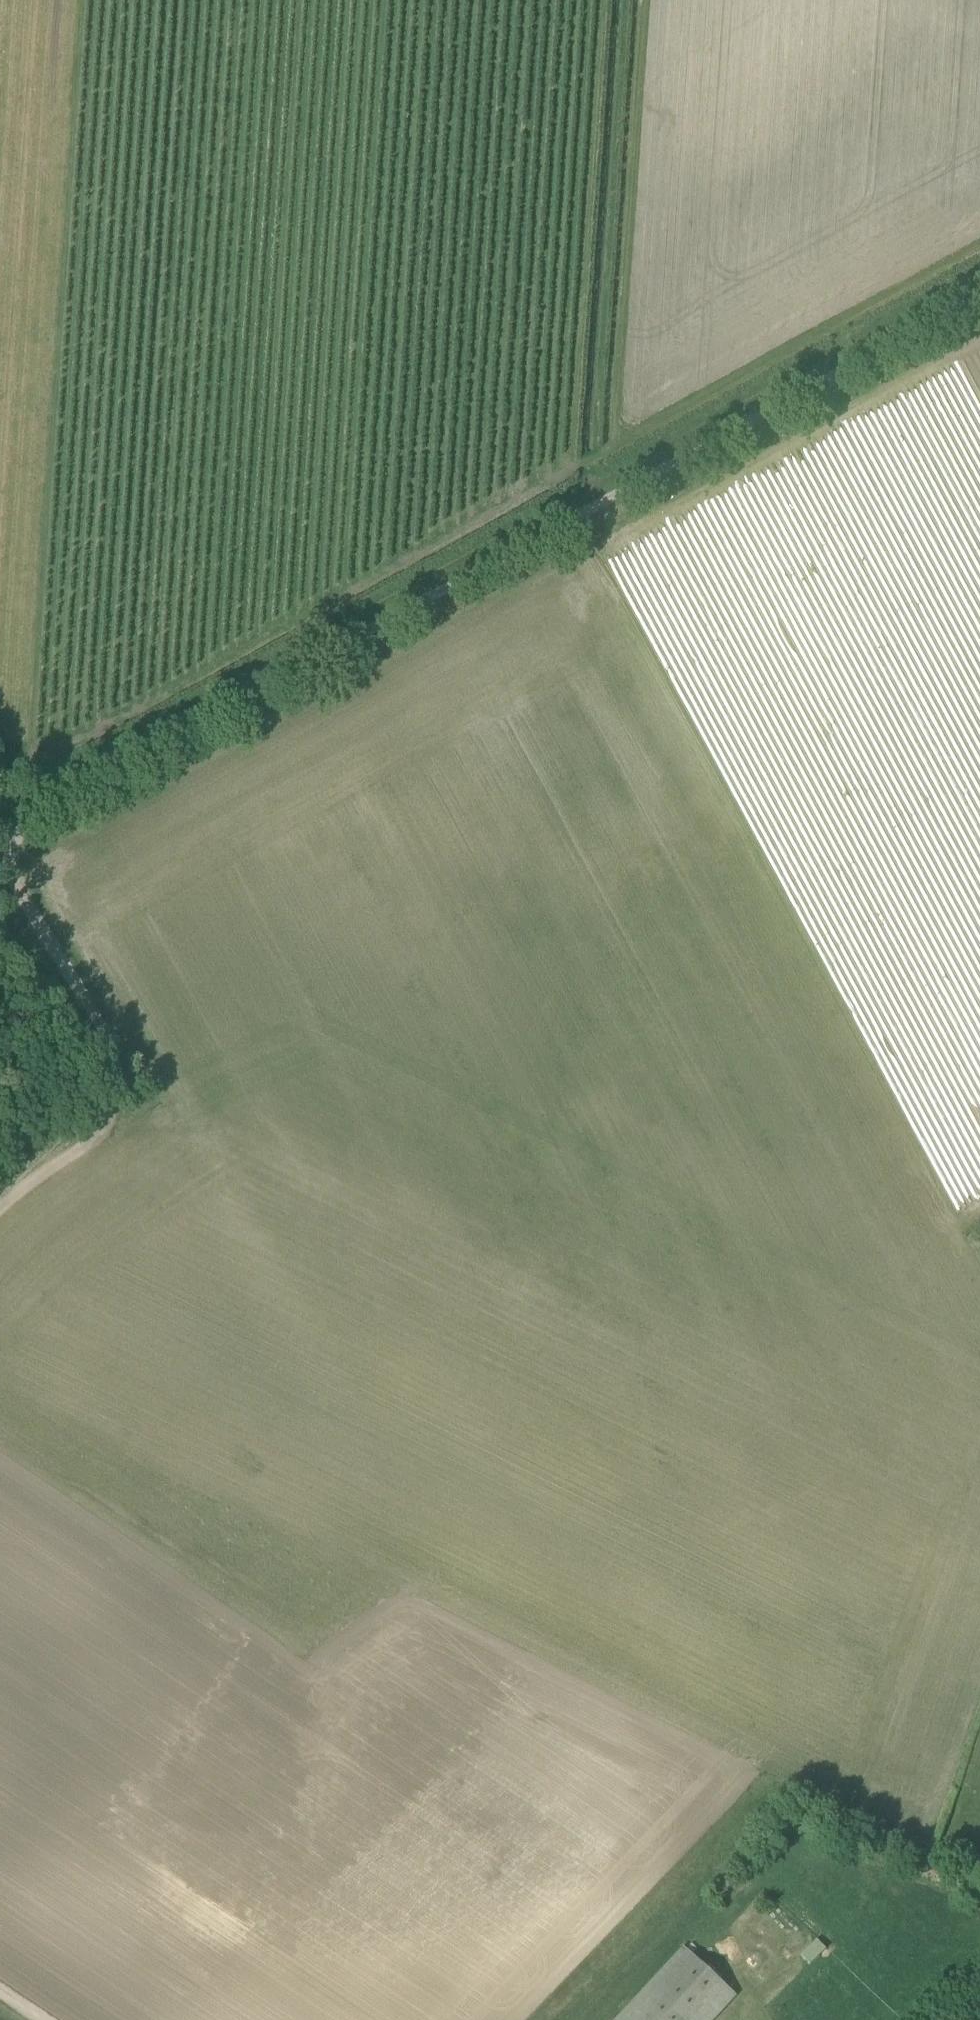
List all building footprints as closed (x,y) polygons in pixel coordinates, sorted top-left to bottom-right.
[(827,1957),(817,1945),(802,1959),(814,1971),(827,1957)] [(726,1985),(685,1948),(618,2019),(714,2019),(737,1995),(726,1985)]
